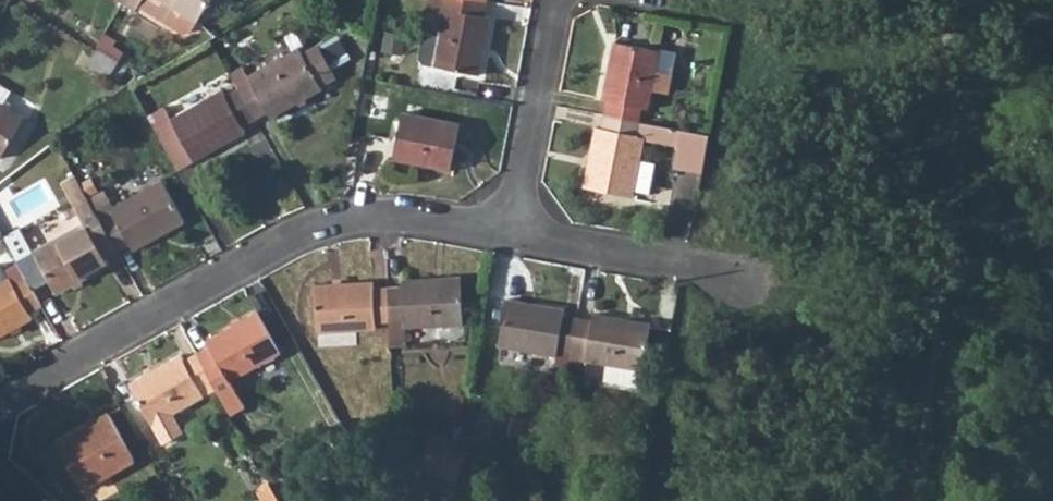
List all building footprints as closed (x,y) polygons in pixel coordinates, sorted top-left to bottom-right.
[(134,11),(136,7),(169,27),(178,12),(195,22),(208,0),(121,0),(120,3),(134,11)] [(427,15),(441,17),(438,29),(432,66),(477,74),(489,17),(484,17),(486,3),(472,0),(429,0),(427,15)] [(326,8),(318,20),(333,29),(341,18),(326,8)] [(344,20),(336,34),(348,41),(355,29),(344,20)] [(422,64),(432,66),(438,29),(424,26),(418,58),(422,64)] [(381,52),(400,56),(404,35),(384,31),(381,52)] [(93,46),(95,48),(108,55),(113,46),(99,37),(93,46)] [(604,116),(639,123),(641,110),(646,110),(649,91),(667,94),(671,75),(653,71),(656,51),(612,44),(601,101),(606,102),(604,116)] [(233,85),(236,89),(253,121),(265,113),(268,118),(320,90),(316,83),(332,75),(316,46),(300,55),(297,49),(233,85)] [(95,48),(85,64),(107,78),(117,61),(108,55),(95,48)] [(221,92),(224,97),(236,89),(233,85),(221,92)] [(0,87),(0,106),(8,92),(0,87)] [(221,92),(170,120),(192,161),(244,132),(241,128),(253,121),(236,89),(224,97),(221,92)] [(22,120),(0,106),(0,157),(22,120)] [(392,160),(450,170),(458,124),(401,114),(392,160)] [(604,116),(601,131),(596,130),(585,187),(630,195),(630,192),(637,158),(641,141),(658,143),(661,127),(639,123),(604,116)] [(658,143),(676,147),(679,131),(661,127),(658,143)] [(676,147),(673,166),(700,171),(706,136),(679,131),(676,147)] [(630,192),(649,196),(655,161),(637,158),(630,192)] [(87,200),(117,252),(128,246),(131,251),(182,222),(159,182),(113,208),(103,190),(87,200)] [(82,192),(69,201),(82,224),(32,253),(55,293),(105,264),(103,260),(117,252),(87,200),(82,192)] [(31,318),(29,314),(41,306),(23,274),(10,283),(7,278),(6,278),(0,268),(0,336),(31,318)] [(386,288),(388,323),(390,346),(404,345),(404,328),(461,324),(459,277),(400,281),(400,287),(386,288)] [(386,288),(372,289),(371,283),(313,286),(315,332),(374,329),(374,324),(388,323),(386,288)] [(571,352),(577,318),(563,316),(564,310),(505,300),(498,346),(556,355),(557,350),(571,352)] [(194,353),(211,384),(228,414),(242,407),(227,381),(277,354),(255,313),(205,341),(207,345),(194,353)] [(567,375),(583,377),(586,360),(642,369),(650,324),(593,314),(592,320),(577,318),(571,352),(567,375)] [(642,369),(649,370),(656,325),(650,324),(642,369)] [(194,353),(182,360),(179,355),(129,385),(162,448),(184,435),(172,413),(202,396),(199,392),(211,384),(194,353)] [(57,448),(80,490),(132,460),(106,414),(77,430),(80,435),(57,448)] [(54,443),(57,448),(80,435),(77,430),(54,443)]
